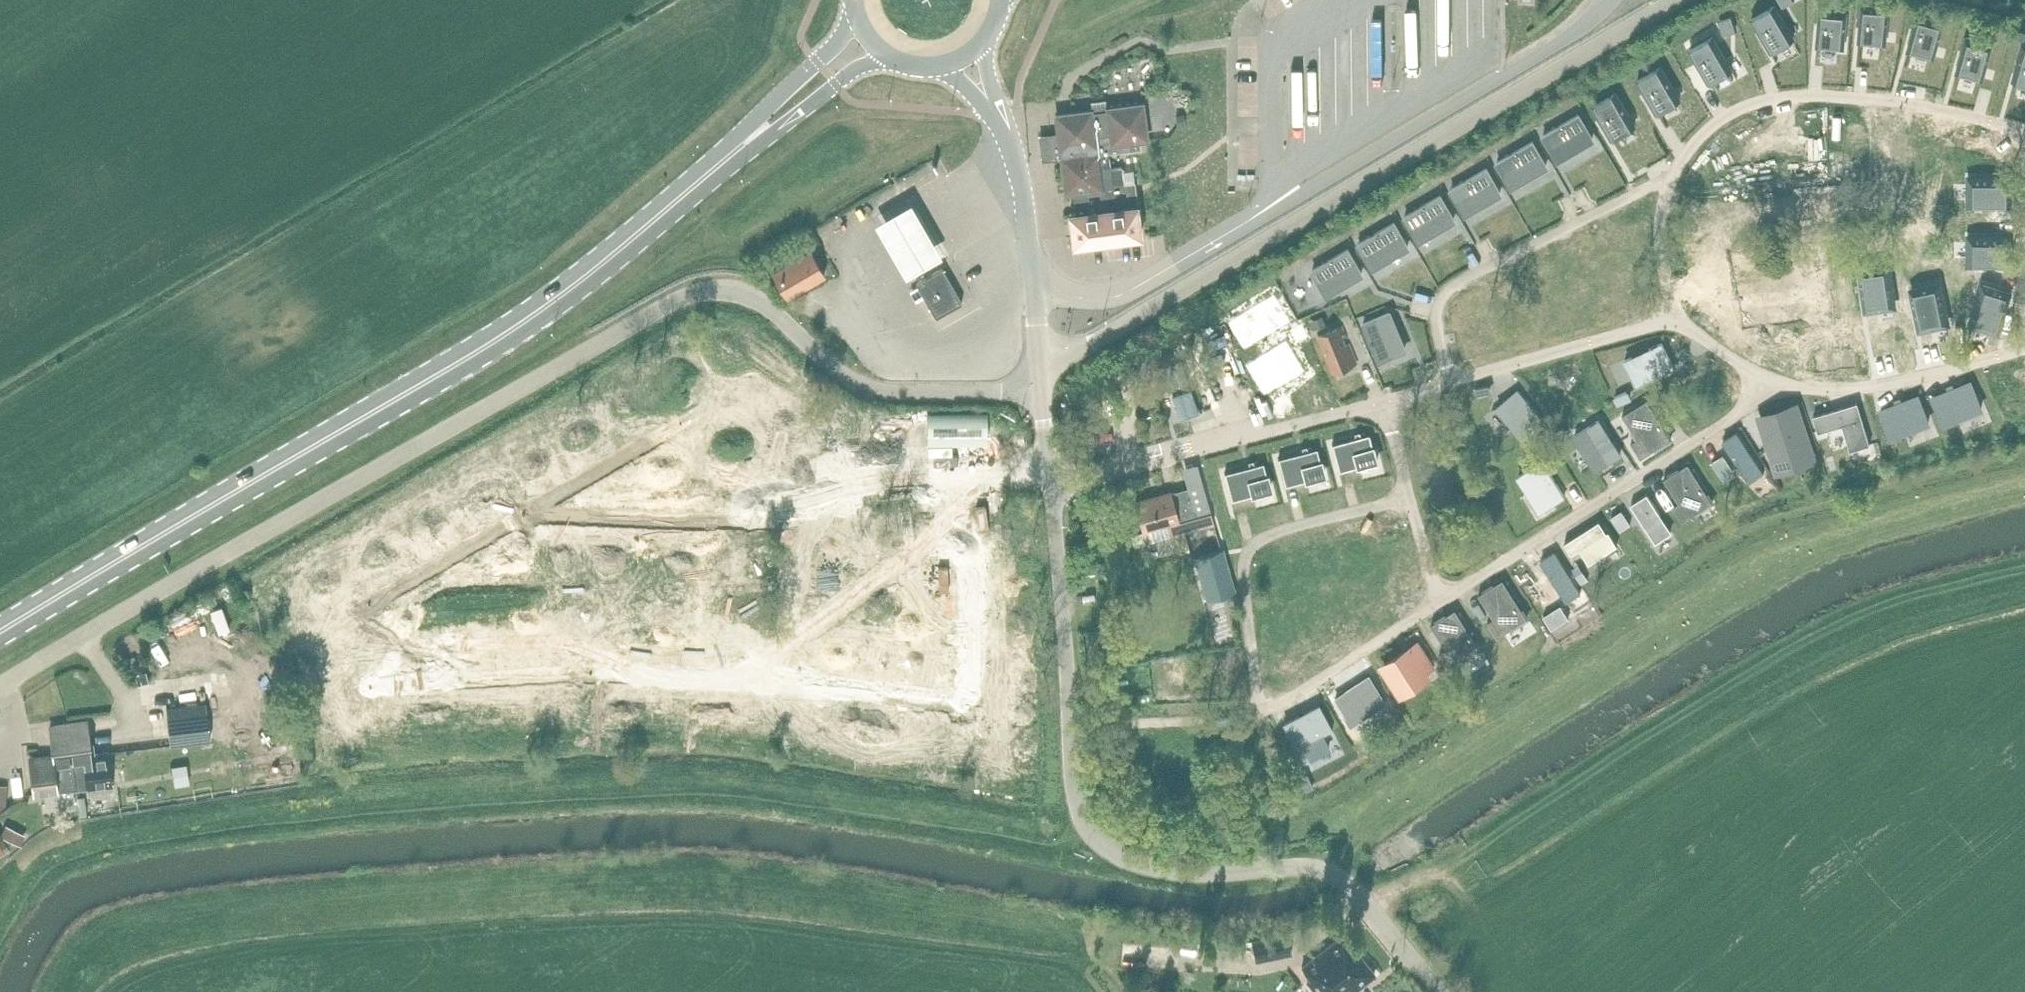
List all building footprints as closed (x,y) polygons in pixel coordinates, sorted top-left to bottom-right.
[(1858,42),(1886,44),(1889,6),(1861,4),(1858,42)] [(1794,38),(1775,5),(1751,19),(1770,52),(1794,38)] [(1819,8),(1816,46),(1844,48),(1847,10),(1819,8)] [(1944,22),(1917,14),(1907,51),(1934,58),(1944,22)] [(1732,17),(1720,21),(1724,33),(1736,29),(1732,17)] [(1708,83),(1732,69),(1713,36),(1689,50),(1708,83)] [(1983,80),(1993,43),(1966,36),(1956,73),(1983,80)] [(2024,83),(2024,44),(2024,43),(2014,80),(2024,83)] [(1638,81),(1657,114),(1682,99),(1662,67),(1638,81)] [(1617,92),(1593,106),(1612,139),(1637,125),(1617,92)] [(1147,139),(1143,104),(1107,108),(1108,110),(1105,111),(1104,101),(1093,102),(1094,112),(1092,113),(1091,110),(1056,115),(1058,135),(1047,136),(1050,158),(1062,157),(1067,193),(1075,192),(1077,213),(1070,214),(1074,246),(1142,237),(1134,184),(1125,185),(1123,167),(1110,168),(1108,152),(1140,148),(1139,140),(1147,139)] [(1176,115),(1177,126),(1185,126),(1184,114),(1176,115)] [(1544,135),(1559,159),(1595,137),(1580,114),(1544,135)] [(1498,162),(1512,186),(1548,164),(1533,140),(1498,162)] [(1466,213),(1502,192),(1487,168),(1451,190),(1466,213)] [(1966,206),(2011,207),(2011,176),(1966,175),(1966,206)] [(1420,240),(1456,218),(1441,195),(1405,216),(1420,240)] [(913,204),(878,224),(908,277),(943,257),(913,204)] [(1395,222),(1359,243),(1373,268),(1409,246),(1395,222)] [(2010,234),(1964,234),(1964,265),(2010,266),(2010,234)] [(1363,273),(1349,249),(1313,270),(1327,294),(1363,273)] [(787,296),(825,274),(812,251),(774,273),(787,296)] [(1883,259),(1861,262),(1854,272),(1860,308),(1870,317),(1892,314),(1897,307),(1891,263),(1883,259)] [(943,268),(917,283),(936,318),(962,303),(943,268)] [(1939,279),(1905,287),(1916,332),(1950,325),(1939,279)] [(2010,292),(1980,283),(1968,324),(1998,333),(2010,292)] [(1380,362),(1406,351),(1389,313),(1363,324),(1380,362)] [(1262,337),(1281,329),(1275,314),(1255,322),(1262,337)] [(1314,319),(1314,320),(1317,327),(1317,328),(1327,324),(1323,316),(1314,319)] [(1317,336),(1333,374),(1359,364),(1343,325),(1317,336)] [(1304,371),(1286,342),(1247,365),(1265,395),(1304,371)] [(1637,386),(1674,368),(1662,343),(1625,360),(1637,386)] [(1114,370),(1118,377),(1126,373),(1122,366),(1114,370)] [(1949,391),(1934,397),(1944,423),(1981,408),(1971,382),(1955,389),(1953,383),(1947,385),(1949,391)] [(1488,385),(1474,389),(1476,397),(1490,393),(1488,385)] [(1191,389),(1173,395),(1180,418),(1199,412),(1191,389)] [(1545,421),(1518,389),(1497,407),(1524,439),(1545,421)] [(1630,400),(1626,391),(1615,396),(1619,404),(1630,400)] [(1880,411),(1890,437),(1928,423),(1918,397),(1902,403),(1900,397),(1894,399),(1896,405),(1880,411)] [(1632,442),(1642,458),(1672,439),(1662,423),(1647,399),(1623,415),(1638,439),(1632,442)] [(1839,408),(1814,415),(1818,430),(1843,423),(1851,450),(1870,444),(1858,402),(1839,408)] [(571,407),(547,409),(547,417),(572,416),(571,407)] [(1792,412),(1761,422),(1776,466),(1807,456),(1792,412)] [(995,414),(929,414),(929,444),(996,444),(995,414)] [(1598,420),(1575,435),(1597,470),(1621,455),(1598,420)] [(1564,430),(1551,435),(1554,443),(1567,437),(1564,430)] [(1333,444),(1340,471),(1379,461),(1371,434),(1362,436),(1361,432),(1357,433),(1358,437),(1333,444)] [(1750,481),(1764,472),(1738,432),(1724,441),(1750,481)] [(1304,452),(1279,459),(1286,486),(1325,475),(1317,448),(1308,451),(1307,447),(1303,448),(1304,452)] [(1834,460),(1828,462),(1830,471),(1837,469),(1834,460)] [(1249,462),(1250,466),(1225,473),(1232,500),(1271,489),(1263,463),(1254,465),(1253,461),(1249,462)] [(1544,461),(1520,476),(1542,511),(1566,496),(1544,461)] [(1714,502),(1704,487),(1689,463),(1664,478),(1680,502),(1674,506),(1684,521),(1714,502)] [(447,478),(448,492),(459,491),(457,477),(447,478)] [(1148,542),(1185,532),(1213,523),(1203,485),(1171,493),(1171,492),(1136,502),(1148,542)] [(1645,525),(1646,524),(1656,541),(1671,532),(1647,494),(1632,504),(1645,525)] [(1624,510),(1613,517),(1621,530),(1632,523),(1624,510)] [(1601,520),(1566,542),(1573,554),(1582,549),(1590,562),(1619,544),(1610,531),(1609,532),(1601,520)] [(675,543),(687,540),(683,526),(672,529),(675,543)] [(554,547),(553,561),(568,562),(569,548),(554,547)] [(1237,592),(1223,548),(1190,558),(1203,602),(1237,592)] [(1556,551),(1542,560),(1567,601),(1582,592),(1556,551)] [(1494,618),(1488,622),(1498,637),(1528,618),(1518,603),(1503,578),(1479,594),(1494,618)] [(1480,648),(1471,633),(1456,609),(1431,624),(1446,648),(1440,652),(1450,667),(1480,648)] [(1558,612),(1548,618),(1554,629),(1564,622),(1558,612)] [(184,622),(172,628),(167,618),(147,627),(154,642),(169,635),(173,644),(191,636),(184,622)] [(1418,640),(1379,665),(1396,691),(1428,671),(1435,666),(1418,640)] [(577,648),(578,657),(596,656),(596,647),(577,648)] [(136,687),(148,684),(145,673),(133,676),(136,687)] [(1385,700),(1370,676),(1336,698),(1352,722),(1385,700)] [(397,699),(431,698),(430,685),(396,687),(397,699)] [(352,693),(353,721),(389,720),(388,692),(352,693)] [(972,704),(972,693),(954,692),(954,703),(972,704)] [(1320,709),(1287,725),(1296,742),(1301,739),(1309,756),(1328,746),(1320,730),(1328,726),(1320,709)] [(208,711),(169,715),(172,743),(211,739),(208,711)] [(95,742),(92,743),(89,721),(66,724),(75,791),(115,785),(110,751),(96,752),(95,742)] [(36,796),(75,791),(66,724),(51,726),(54,752),(30,755),(32,765),(36,796)] [(1306,790),(1313,787),(1308,775),(1301,778),(1306,790)] [(96,808),(160,797),(157,780),(93,792),(96,808)] [(6,824),(0,834),(20,845),(25,834),(6,824)] [(1291,951),(1288,933),(1253,940),(1258,962),(1292,955),(1291,951)] [(1375,974),(1343,934),(1303,966),(1313,978),(1309,981),(1318,991),(1353,991),(1375,974)]
